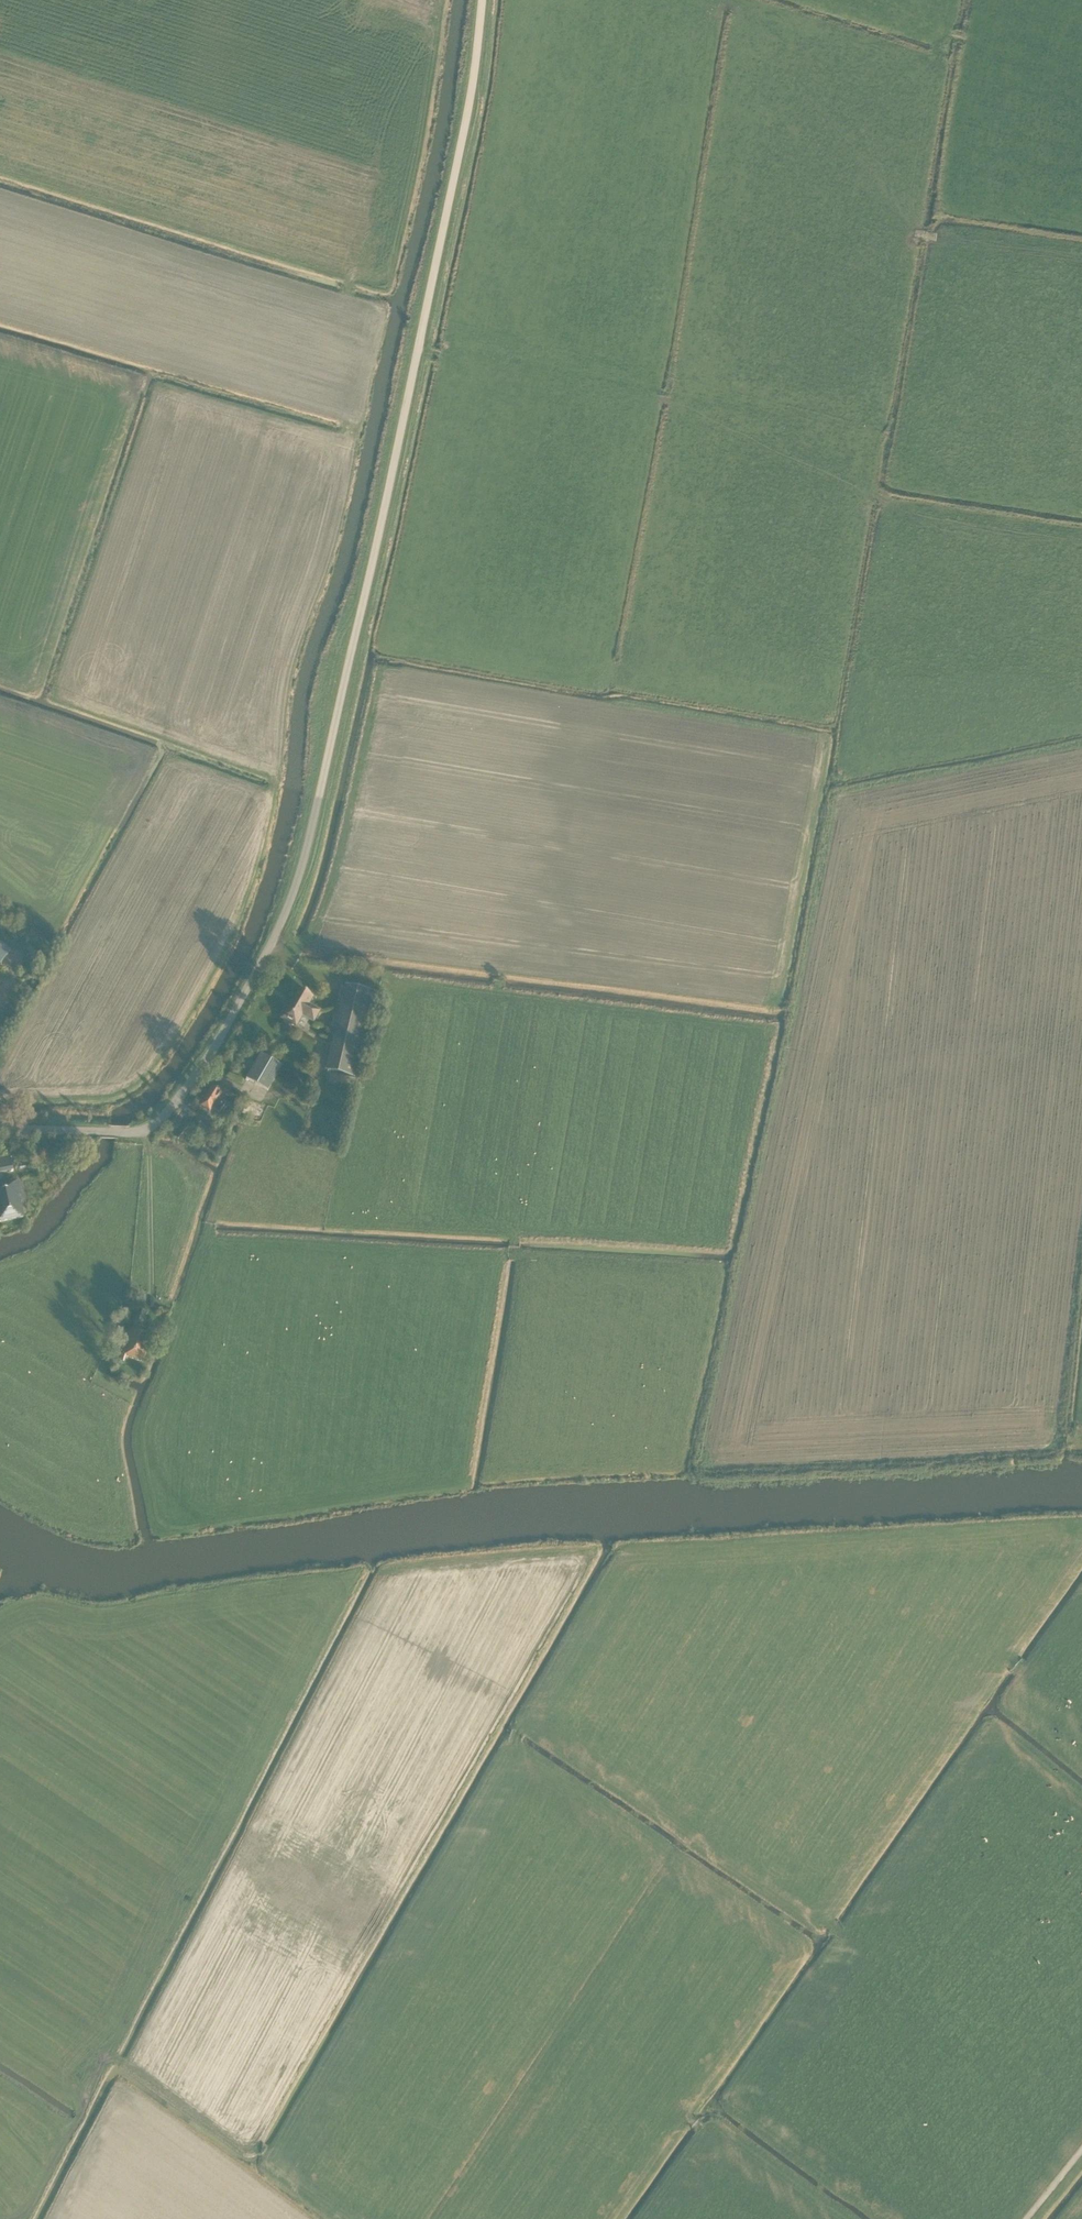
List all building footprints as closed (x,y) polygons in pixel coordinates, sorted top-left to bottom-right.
[(10,952),(0,944),(0,966),(10,952)] [(378,993),(350,987),(330,1073),(358,1080),(378,993)] [(281,1020),(296,1028),(303,1017),(314,1024),(321,1012),(309,1006),(313,999),(299,991),(290,1007),(289,1006),(281,1020)] [(261,1054),(247,1079),(268,1091),(282,1066),(261,1054)] [(221,1100),(227,1104),(233,1095),(224,1090),(222,1093),(212,1087),(206,1098),(204,1097),(198,1106),(209,1113),(211,1109),(214,1111),(221,1100)] [(186,1119),(180,1128),(185,1131),(191,1123),(186,1119)] [(13,1172),(11,1158),(0,1160),(0,1175),(13,1172)] [(0,1184),(0,1223),(23,1218),(15,1181),(0,1184)] [(153,1336),(150,1335),(151,1335),(140,1331),(141,1326),(142,1326),(147,1314),(138,1311),(134,1323),(134,1324),(133,1328),(131,1327),(119,1362),(124,1363),(126,1357),(141,1362),(146,1347),(149,1348),(153,1336)]
